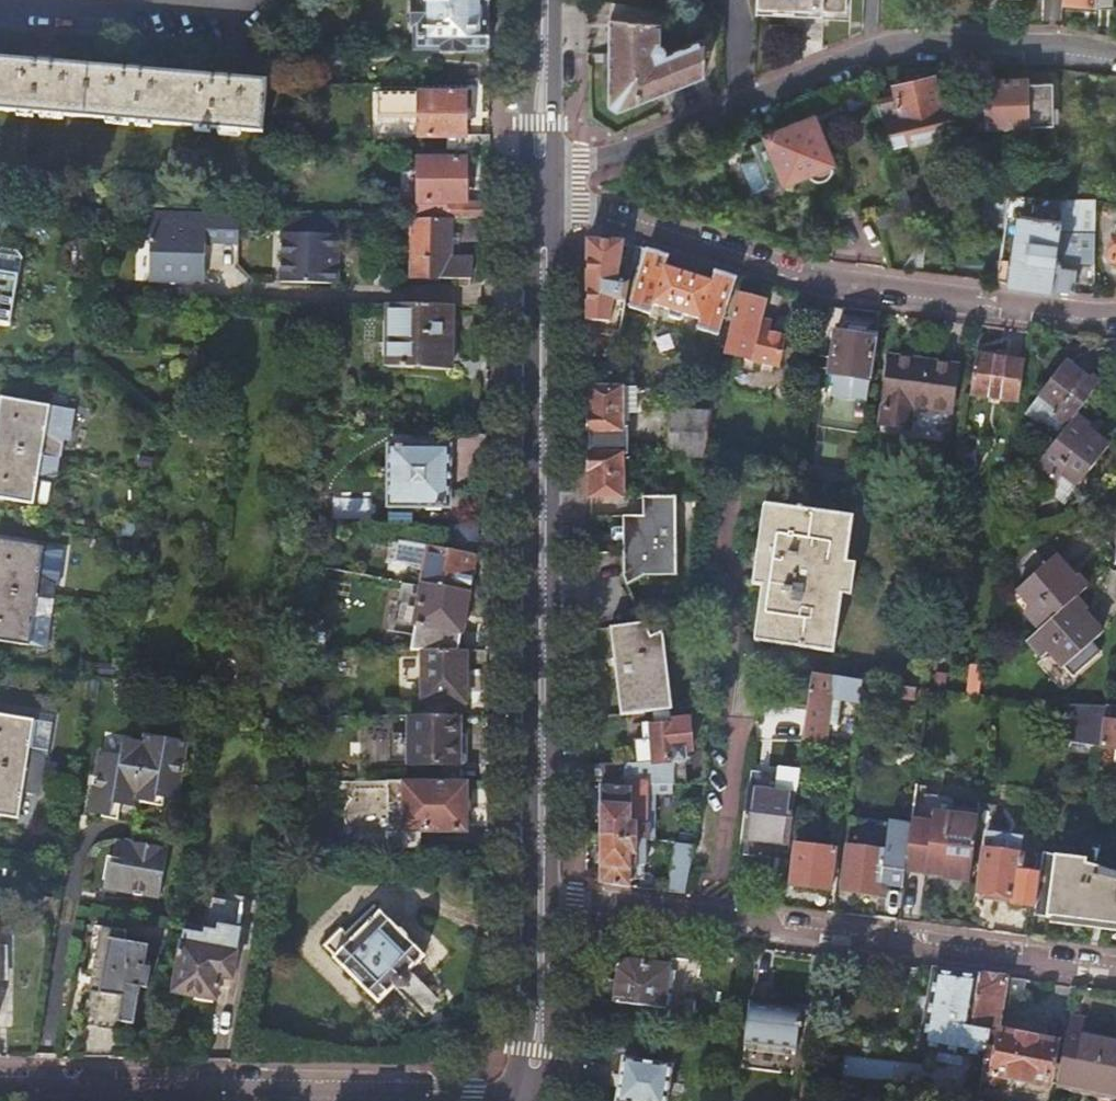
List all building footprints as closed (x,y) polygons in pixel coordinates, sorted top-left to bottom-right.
[(491,0),(416,0),(416,21),(418,21),(418,45),(491,44),(491,0)] [(757,14),(826,17),(826,11),(847,11),(848,0),(758,0),(757,14)] [(1063,4),(1096,5),(1096,8),(1112,9),(1113,0),(1063,0),(1063,4)] [(660,43),(662,7),(613,2),(611,104),(619,109),(706,75),(706,37),(665,53),(667,51),(667,48),(665,45),(663,44),(660,43)] [(262,132),(267,81),(0,58),(0,109),(262,132)] [(935,78),(873,93),(893,147),(910,143),(910,140),(957,128),(953,109),(943,111),(935,78)] [(1029,81),(986,81),(987,128),(1054,127),(1054,85),(1029,85),(1029,81)] [(459,137),(459,151),(491,151),(491,135),(466,135),(466,93),(419,93),(420,137),(459,137)] [(781,118),(764,126),(768,137),(750,145),(768,191),(808,175),(810,179),(813,182),(817,183),(822,183),(826,182),(829,180),(832,177),(834,173),(834,169),(833,165),(814,119),(797,125),(796,123),(789,126),(790,129),(786,130),(781,118)] [(467,218),(491,218),(491,201),(466,201),(466,159),(420,160),(420,201),(384,201),(384,219),(415,218),(467,218)] [(907,194),(898,195),(900,206),(909,204),(907,194)] [(1011,196),(999,284),(1074,293),(1077,272),(1067,270),(1067,263),(1056,262),(1060,233),(1080,233),(1094,233),(1096,200),(1065,198),(1065,201),(1011,196)] [(995,203),(953,207),(955,217),(997,213),(995,203)] [(241,245),(241,214),(153,211),(152,255),(163,255),(162,282),(195,283),(196,256),(207,257),(207,244),(241,245)] [(340,217),(284,215),(282,281),(339,283),(340,217)] [(467,257),(467,218),(415,218),(414,277),(459,278),(470,278),(473,278),(473,257),(467,257)] [(589,240),(589,334),(601,335),(609,335),(613,308),(624,310),(628,288),(617,286),(623,258),(625,242),(589,240)] [(668,255),(636,245),(634,259),(643,262),(641,270),(644,271),(639,287),(636,286),(629,306),(650,313),(653,304),(668,308),(667,311),(669,314),(681,317),(684,316),(685,314),(700,319),(697,329),(718,336),(724,315),(721,314),(727,297),(730,297),(736,276),(715,270),(712,279),(666,265),(668,255)] [(10,324),(22,259),(17,252),(2,249),(0,251),(0,322),(10,324)] [(470,278),(459,278),(459,294),(470,294),(470,278)] [(767,302),(738,294),(724,352),(777,367),(785,338),(773,335),(777,322),(762,318),(767,302)] [(391,303),(390,365),(452,369),(453,305),(391,303)] [(867,400),(877,338),(847,334),(835,332),(832,357),(816,354),(815,367),(822,368),(819,387),(831,388),(830,394),(831,395),(836,396),(837,396),(840,397),(842,398),(845,399),(848,399),(850,399),(853,399),(856,399),(858,399),(867,400)] [(601,335),(589,334),(589,355),(601,355),(601,335)] [(976,354),(971,394),(1020,401),(1026,361),(976,354)] [(915,407),(921,360),(890,356),(880,423),(910,427),(913,406),(915,407)] [(958,366),(921,360),(915,407),(951,412),(958,366)] [(1068,424),(1037,464),(1054,478),(1046,489),(1065,504),(1075,491),(1074,490),(1108,445),(1085,429),(1088,425),(1075,415),(1100,383),(1091,376),(1089,379),(1066,360),(1040,393),(1059,407),(1055,413),(1068,424)] [(622,385),(589,385),(588,436),(588,495),(622,495),(622,411),(622,385)] [(635,411),(636,386),(622,385),(622,411),(635,411)] [(34,503),(51,405),(3,397),(0,413),(0,498),(34,503)] [(910,433),(911,433),(915,407),(913,406),(910,427),(880,423),(878,434),(909,438),(910,433)] [(915,407),(911,433),(948,438),(951,412),(915,407)] [(706,457),(713,412),(670,410),(668,455),(706,457)] [(391,445),(390,505),(451,507),(452,446),(391,445)] [(674,520),(675,496),(642,495),(642,515),(623,515),(623,526),(614,526),(611,528),(611,537),(614,538),(623,539),(622,558),(624,582),(643,573),(674,574),(674,520)] [(764,504),(757,553),(766,554),(773,505),(764,504)] [(757,553),(753,586),(764,587),(771,588),(773,589),(766,640),(834,648),(854,516),(850,516),(773,505),(766,554),(757,553)] [(30,645),(37,595),(44,546),(0,539),(0,640),(30,645)] [(470,592),(477,555),(396,540),(392,560),(426,567),(423,584),(470,592)] [(1054,556),(1017,589),(1032,605),(1025,611),(1041,629),(1028,640),(1043,656),(1050,650),(1064,666),(1101,634),(1083,613),(1086,610),(1076,598),(1088,588),(1077,576),(1074,578),(1054,556)] [(418,624),(413,650),(424,650),(459,650),(462,632),(463,633),(470,592),(423,584),(416,623),(418,624)] [(771,588),(764,587),(757,639),(765,640),(771,588)] [(673,710),(662,633),(650,639),(643,625),(609,627),(620,715),(656,711),(671,710),(673,710)] [(468,701),(468,650),(459,650),(424,650),(424,701),(468,701)] [(811,673),(807,705),(803,740),(825,743),(830,697),(861,701),(864,680),(825,675),(811,673)] [(915,698),(916,686),(899,684),(898,696),(915,698)] [(1064,703),(1063,705),(1058,741),(1100,747),(1103,721),(1105,706),(1065,703),(1064,703)] [(672,721),(671,710),(656,711),(658,739),(647,739),(648,750),(642,750),(643,761),(672,760),(674,775),(675,783),(685,783),(682,752),(691,751),(689,720),(672,721)] [(20,818),(36,720),(0,714),(0,815),(20,818)] [(461,715),(412,715),(412,764),(468,765),(468,741),(461,741),(461,715)] [(1100,747),(1115,749),(1115,723),(1103,721),(1100,747)] [(90,810),(103,812),(112,814),(114,801),(121,802),(135,804),(136,797),(141,798),(156,800),(157,794),(165,795),(178,797),(188,741),(145,733),(143,741),(128,738),(123,741),(120,757),(99,753),(90,810)] [(643,761),(588,764),(588,781),(612,782),(612,788),(601,787),(601,835),(648,840),(648,825),(636,824),(636,798),(630,798),(630,789),(623,788),(623,774),(637,775),(637,772),(644,771),(645,777),(674,775),(672,760),(643,761)] [(784,780),(783,792),(796,794),(798,782),(784,780)] [(468,782),(388,782),(388,847),(422,847),(423,831),(468,831),(468,782)] [(982,783),(980,799),(988,800),(990,784),(982,783)] [(744,821),(742,836),(790,843),(796,794),(783,792),(748,787),(744,821)] [(954,797),(915,792),(912,819),(951,825),(952,814),(977,817),(978,810),(953,806),(954,797)] [(156,800),(141,798),(141,802),(163,806),(165,795),(157,794),(156,800)] [(112,814),(103,812),(102,817),(118,819),(121,802),(114,801),(112,814)] [(951,825),(912,819),(905,869),(927,872),(943,875),(942,878),(969,881),(977,817),(952,814),(951,825)] [(647,864),(648,840),(601,835),(602,882),(631,886),(631,864),(647,864)] [(127,840),(124,859),(123,865),(111,863),(108,880),(106,889),(133,894),(160,898),(169,848),(127,840)] [(1034,907),(1039,876),(1019,873),(1021,856),(1005,854),(1006,846),(988,843),(987,851),(986,851),(980,893),(981,893),(980,900),(1034,907)] [(687,893),(695,846),(678,844),(669,891),(670,891),(687,893)] [(831,890),(836,850),(796,845),(791,885),(831,890)] [(848,847),(842,891),(879,896),(885,852),(848,847)] [(1033,916),(1115,928),(1115,873),(1056,859),(1042,853),(1041,859),(1039,876),(1034,907),(1033,916)] [(123,865),(124,859),(108,856),(104,880),(108,880),(111,863),(123,865)] [(383,911),(336,957),(380,1002),(397,985),(400,987),(404,987),(407,986),(410,985),(412,982),(413,978),(412,975),(410,972),(428,955),(383,911)] [(89,1003),(84,1028),(102,1030),(120,1033),(121,1025),(135,1027),(142,989),(148,990),(152,970),(145,968),(149,947),(127,943),(128,933),(97,928),(88,978),(97,979),(94,993),(93,993),(92,1003),(89,1003)] [(184,944),(175,992),(196,996),(196,1000),(205,1001),(214,1003),(215,999),(217,999),(221,979),(232,981),(239,947),(215,943),(215,948),(184,944)] [(619,978),(616,1002),(617,1002),(647,1006),(695,1012),(698,995),(699,995),(701,995),(702,994),(704,993),(705,991),(706,990),(707,988),(707,987),(707,985),(707,983),(706,981),(706,980),(704,978),(703,977),(702,976),(700,976),(702,960),(693,959),(671,956),(669,966),(643,962),(640,960),(637,958),(633,957),(629,957),(625,958),(622,960),(619,963),(617,967),(617,971),(618,975),(619,978)] [(981,975),(935,969),(920,1047),(985,1059),(990,1031),(972,1027),(981,975)] [(990,1031),(985,1059),(983,1072),(1048,1085),(1057,1042),(996,1030),(1003,992),(1023,995),(1026,981),(981,975),(972,1027),(990,1031)] [(647,1006),(617,1002),(615,1020),(644,1024),(647,1006)] [(751,1003),(746,1042),(798,1049),(800,1027),(803,1027),(803,1023),(800,1023),(803,1008),(800,1007),(800,1009),(751,1003)] [(1055,1085),(1115,1097),(1115,1041),(1066,1031),(1055,1085)] [(672,1065),(623,1057),(617,1100),(667,1100),(672,1065)]
